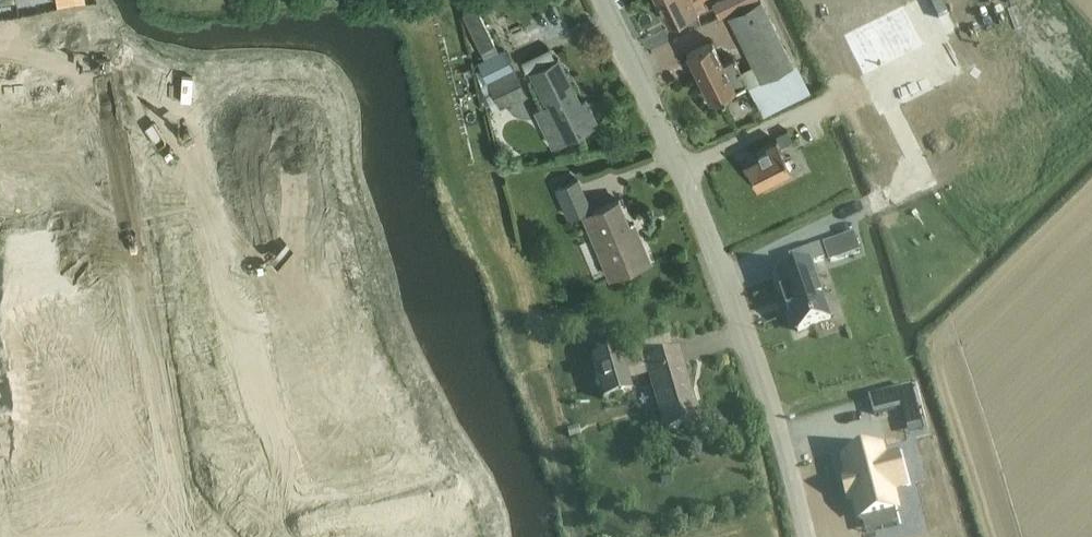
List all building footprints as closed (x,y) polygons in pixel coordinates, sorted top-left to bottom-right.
[(670,25),(679,20),(682,26),(701,16),(698,11),(707,6),(704,0),(657,0),(670,25)] [(767,8),(763,0),(761,0),(729,17),(753,66),(742,71),(735,57),(724,62),(714,42),(688,54),(710,101),(737,89),(748,83),(764,117),(812,94),(797,63),(795,64),(767,8)] [(723,16),(742,7),(757,0),(718,0),(713,2),(720,18),(723,16)] [(836,44),(860,69),(916,13),(903,0),(881,0),(836,44)] [(477,5),(463,12),(482,49),(495,43),(477,5)] [(483,59),(479,61),(482,68),(489,82),(488,82),(499,104),(501,108),(528,95),(514,69),(504,49),(483,59)] [(581,103),(560,59),(531,74),(547,104),(535,110),(553,147),(566,141),(599,123),(587,100),(581,103)] [(789,130),(778,134),(782,144),(793,140),(789,130)] [(759,185),(791,169),(777,141),(758,151),(760,156),(747,162),(759,185)] [(569,217),(591,206),(579,180),(557,189),(569,217)] [(636,239),(620,201),(585,215),(611,278),(651,261),(641,237),(636,239)] [(832,242),(822,246),(829,264),(839,261),(832,242)] [(778,278),(776,278),(782,294),(781,295),(788,313),(789,312),(798,334),(799,334),(800,334),(832,321),(812,268),(825,263),(819,248),(789,259),(793,272),(778,278)] [(602,402),(632,393),(620,351),(589,359),(602,402)] [(663,432),(696,422),(676,353),(643,363),(663,432)] [(914,387),(868,398),(874,420),(919,409),(914,387)] [(577,426),(566,429),(568,438),(579,436),(577,426)] [(881,450),(843,460),(849,481),(843,483),(848,503),(854,502),(860,523),(897,513),(892,492),(906,488),(898,458),(884,462),(881,450)] [(670,474),(659,476),(660,484),(671,482),(670,474)]
